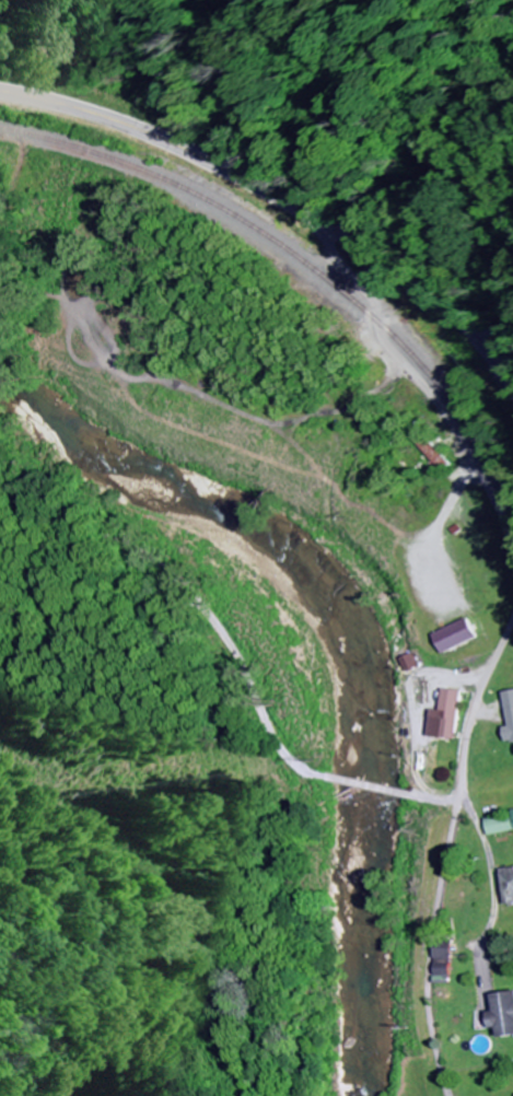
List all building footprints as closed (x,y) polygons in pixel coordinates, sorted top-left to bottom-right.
[(436,633),(446,652),(478,636),(469,617),(436,633)] [(401,657),(407,671),(419,665),(413,652),(401,657)] [(432,708),(431,736),(458,737),(460,689),(443,688),(442,709),(432,708)] [(507,725),(503,726),(506,741),(512,740),(512,689),(501,691),(507,725)] [(484,818),(487,834),(512,829),(509,812),(484,818)] [(503,904),(512,903),(512,869),(500,870),(503,904)] [(451,980),(452,937),(437,937),(436,980),(451,980)] [(512,1035),(512,991),(496,992),(497,1011),(493,1011),(494,1027),(500,1027),(501,1036),(512,1035)]
